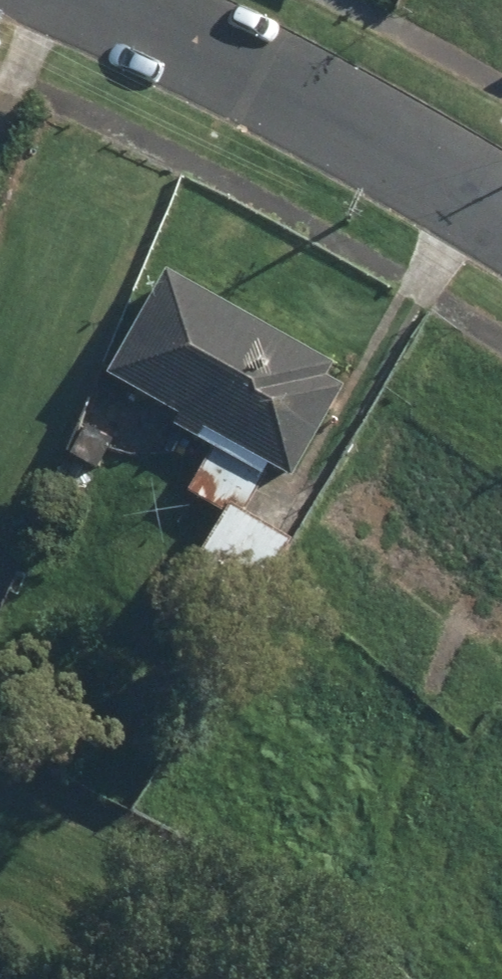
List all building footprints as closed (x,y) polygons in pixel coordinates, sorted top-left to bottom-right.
[(379,326),(244,244),(204,310),(339,391),(379,326)] [(319,423),(185,342),(145,407),(279,488),(319,423)] [(258,527),(123,446),(83,511),(218,592),(258,527)]
